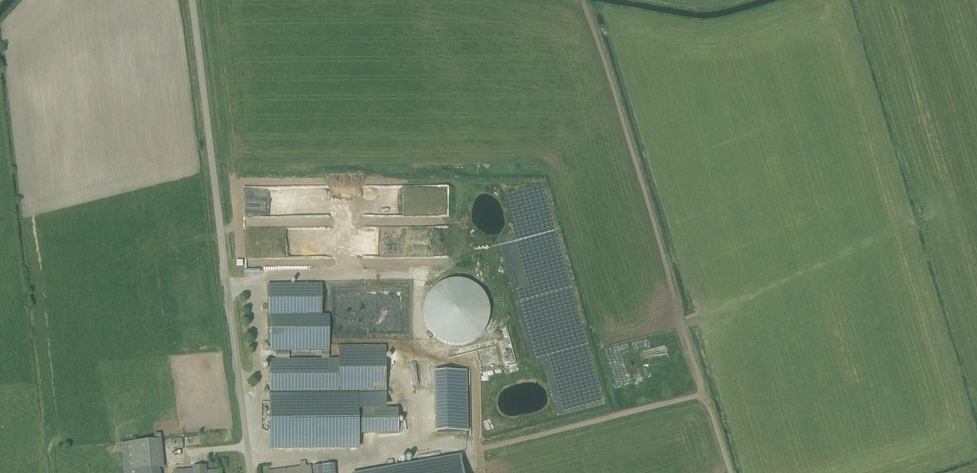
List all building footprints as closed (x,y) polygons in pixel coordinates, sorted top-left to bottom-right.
[(457,279),(454,279),(451,280),(448,280),(446,281),(443,282),(440,284),(438,285),(436,287),(433,289),(432,291),(430,293),(428,296),(427,298),(426,301),(425,304),(424,307),(424,309),(424,312),(424,316),(424,319),(425,321),(426,324),(427,327),(429,330),(431,332),(432,335),(435,337),(437,339),(439,340),(442,342),(445,343),(447,344),(450,345),(453,345),(456,346),(459,345),(462,345),(465,345),(468,344),(470,343),(473,341),(476,340),(478,338),(480,336),(482,334),(484,332),(485,329),(487,327),(488,324),(489,321),(489,318),(490,315),(490,312),(490,309),(489,307),(489,304),(488,301),(487,298),(485,296),(484,293),(482,291),(480,289),(478,287),(476,285),(473,284),(471,282),(468,281),(465,280),(463,280),(460,279),(457,279)] [(268,316),(307,316),(307,314),(306,285),(267,286),(268,316)] [(306,285),(307,314),(322,314),(322,285),(306,285)] [(328,315),(307,316),(268,316),(268,345),(270,345),(270,351),(284,351),(284,345),(330,344),(329,315),(328,315)] [(270,411),(270,439),(359,438),(359,434),(359,410),(350,410),(350,409),(287,409),(287,407),(287,398),(340,398),(386,398),(386,381),(385,345),(339,346),(339,360),(269,360),(270,392),(271,392),(271,411),(270,411)] [(439,432),(471,431),(469,371),(437,371),(439,432)] [(398,409),(359,410),(359,434),(398,434),(398,433),(401,433),(401,423),(398,423),(398,409)] [(162,440),(121,443),(124,472),(161,472),(160,468),(164,468),(162,440)] [(360,472),(462,472),(459,456),(360,472)]
